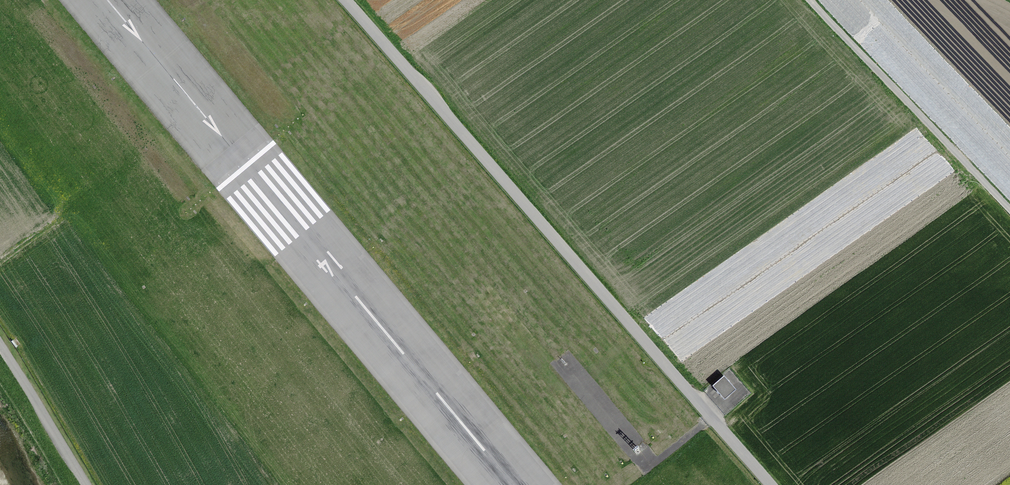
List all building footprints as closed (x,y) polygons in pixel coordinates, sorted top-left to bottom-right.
[(724,377),(713,386),(725,400),(735,391),(724,377)]
